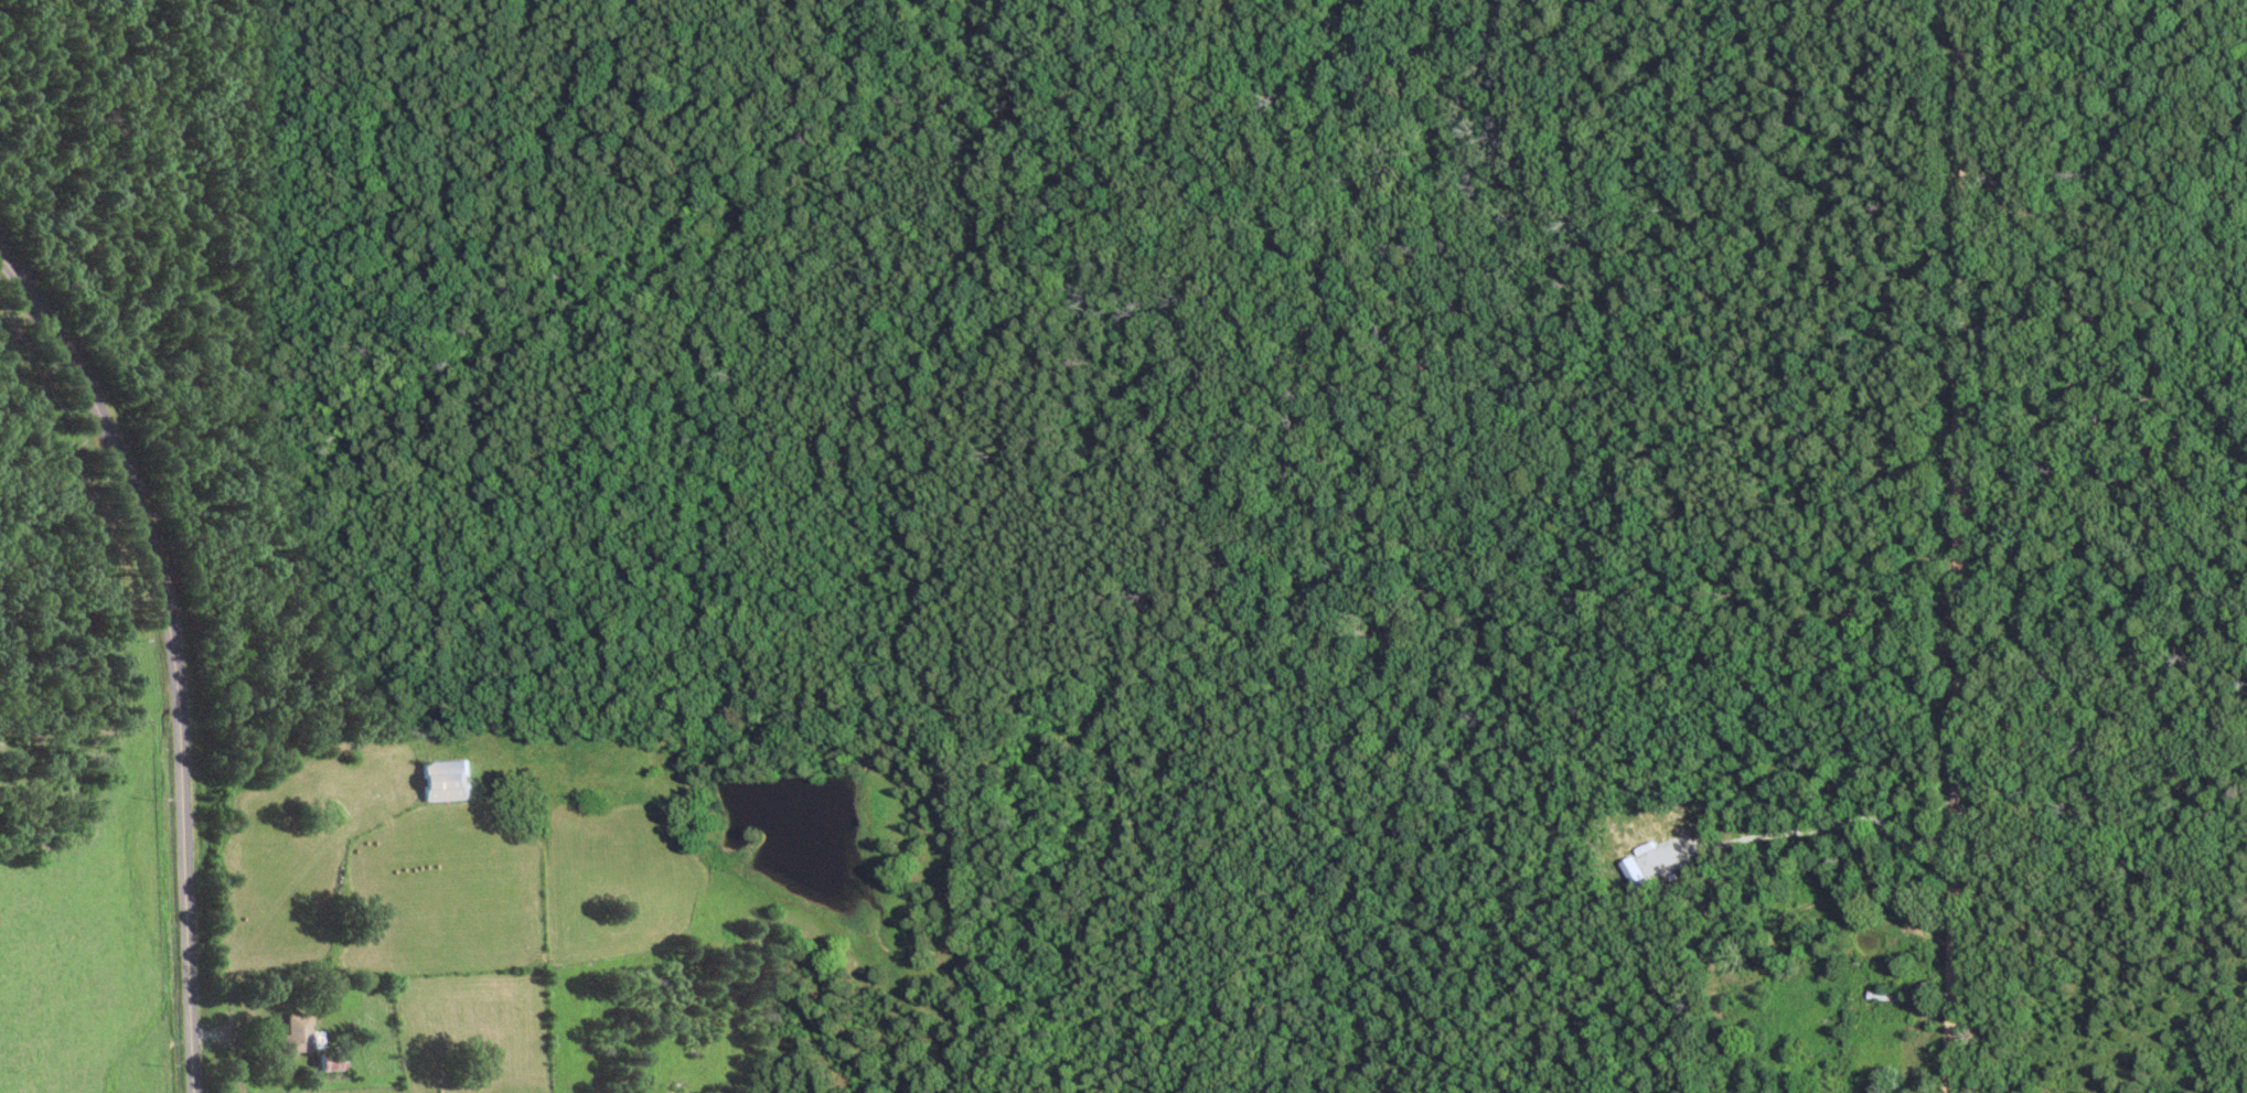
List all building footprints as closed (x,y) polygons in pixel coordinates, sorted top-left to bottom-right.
[(460,765),(417,766),(418,806),(462,804),(460,765)] [(1902,996),(1862,996),(1862,1004),(1902,1004),(1902,996)] [(282,1018),(282,1055),(309,1055),(309,1018),(282,1018)]
